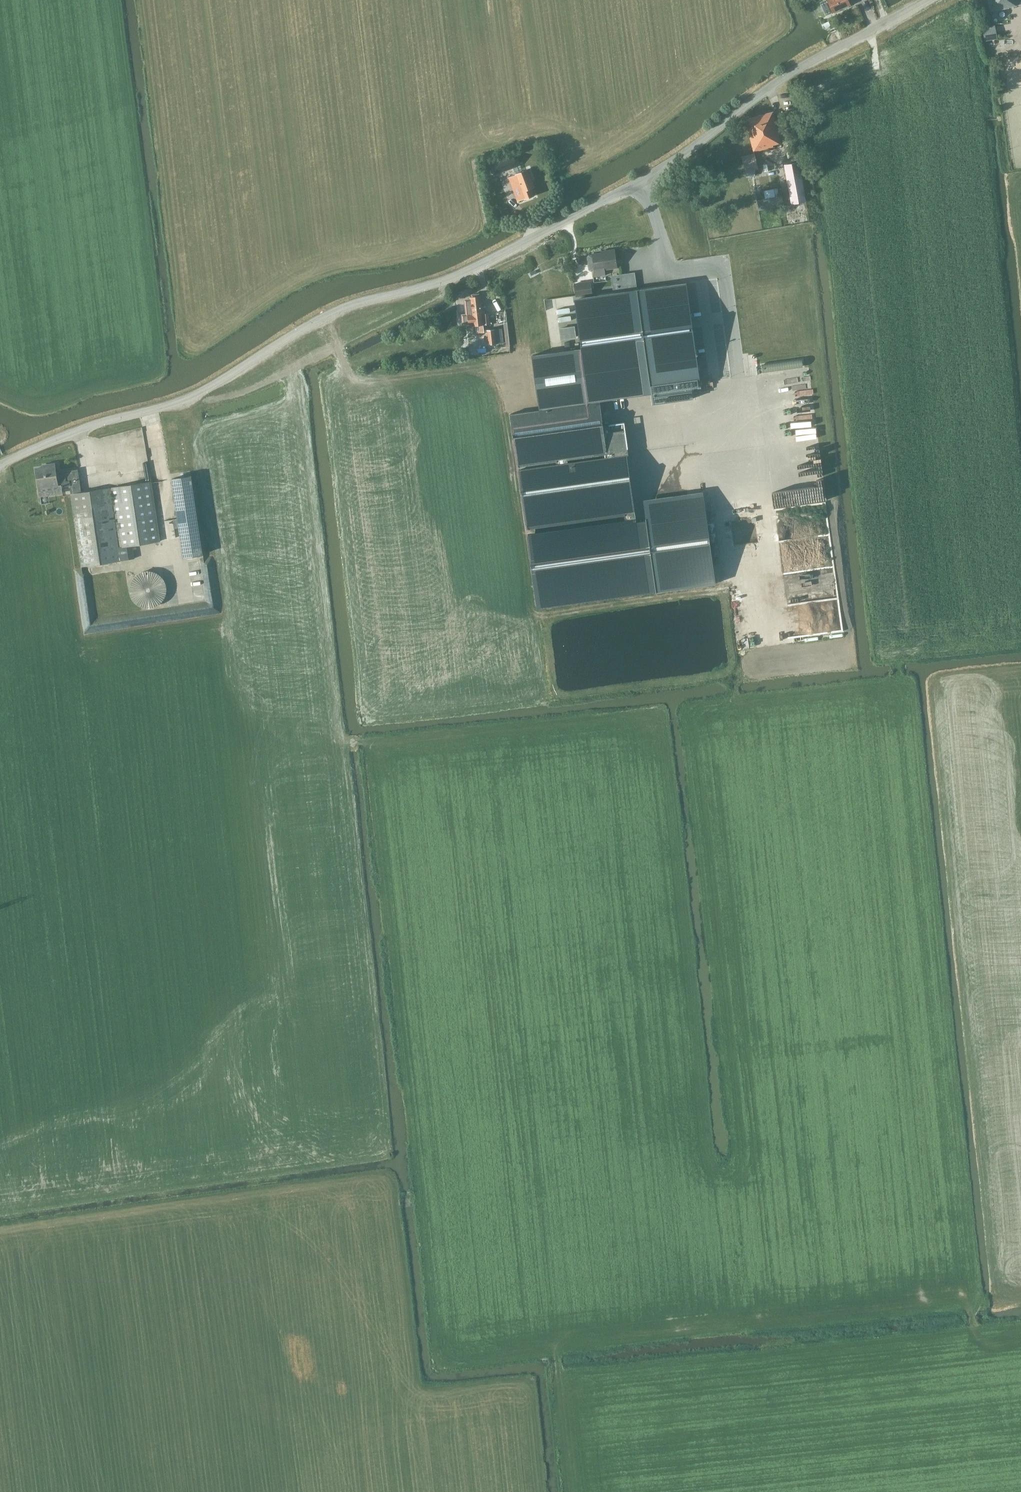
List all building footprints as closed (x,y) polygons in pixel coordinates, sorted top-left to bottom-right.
[(848,0),(826,0),(820,2),(826,16),(832,13),(850,5),(848,0)] [(1016,5),(1020,5),(1020,0),(989,0),(991,11),(1009,8),(1008,7),(1016,6),(1016,5)] [(994,39),(993,30),(992,27),(980,29),(982,41),(994,39)] [(773,145),(781,143),(773,112),(745,119),(753,152),(773,147),(773,145)] [(741,156),(747,178),(755,176),(755,169),(758,169),(754,153),(741,156)] [(791,204),(806,202),(799,162),(784,165),(791,204)] [(528,169),(515,174),(519,186),(513,188),(517,201),(524,199),(534,196),(529,182),(532,181),(528,169)] [(776,187),(761,189),(762,198),(777,196),(776,187)] [(759,210),(784,206),(782,195),(757,200),(759,210)] [(617,267),(614,250),(614,249),(600,251),(601,252),(592,253),(592,254),(588,255),(587,257),(589,269),(591,271),(595,270),(617,267)] [(576,296),(592,294),(590,282),(575,284),(576,296)] [(581,348),(532,356),(539,410),(599,401),(599,400),(599,399),(650,392),(652,404),(692,399),(690,387),(702,385),(687,283),(664,287),(575,299),(574,299),(581,348)] [(466,314),(462,315),(463,325),(469,324),(473,324),(474,332),(480,331),(483,331),(482,324),(489,324),(488,312),(483,313),(481,296),(480,297),(470,298),(470,299),(465,299),(466,314)] [(574,327),(559,329),(561,340),(576,338),(574,327)] [(488,344),(496,344),(495,329),(487,331),(488,344)] [(355,343),(347,347),(349,352),(357,348),(355,343)] [(539,410),(510,414),(517,464),(554,459),(557,464),(518,470),(526,526),(534,525),(536,536),(636,522),(627,455),(628,455),(624,423),(603,426),(599,401),(539,410)] [(638,408),(638,412),(647,411),(646,406),(639,407),(639,404),(627,405),(628,409),(638,408)] [(639,431),(655,429),(655,423),(639,426),(639,431)] [(752,446),(751,440),(735,443),(736,449),(752,446)] [(81,492),(78,469),(64,472),(65,475),(57,477),(55,464),(44,466),(44,468),(36,469),(39,488),(61,485),(62,487),(70,486),(71,494),(81,566),(121,561),(110,492),(112,492),(121,547),(160,541),(151,482),(112,488),(110,489),(110,488),(81,492)] [(122,467),(114,470),(116,476),(124,473),(122,467)] [(199,477),(178,480),(190,553),(211,550),(199,477)] [(636,522),(527,537),(539,613),(657,596),(646,520),(636,522)] [(161,602),(163,600),(165,597),(166,594),(166,591),(166,588),(166,585),(165,582),(163,579),(161,577),(159,575),(157,573),(154,572),(151,571),(147,571),(144,571),(141,572),(139,574),(136,575),(134,578),(132,580),(131,583),(130,586),(130,589),(130,592),(131,595),(132,598),(133,601),(136,603),(138,605),(141,606),(144,607),(147,608),(150,608),(153,607),(156,606),(159,604),(161,602)]
